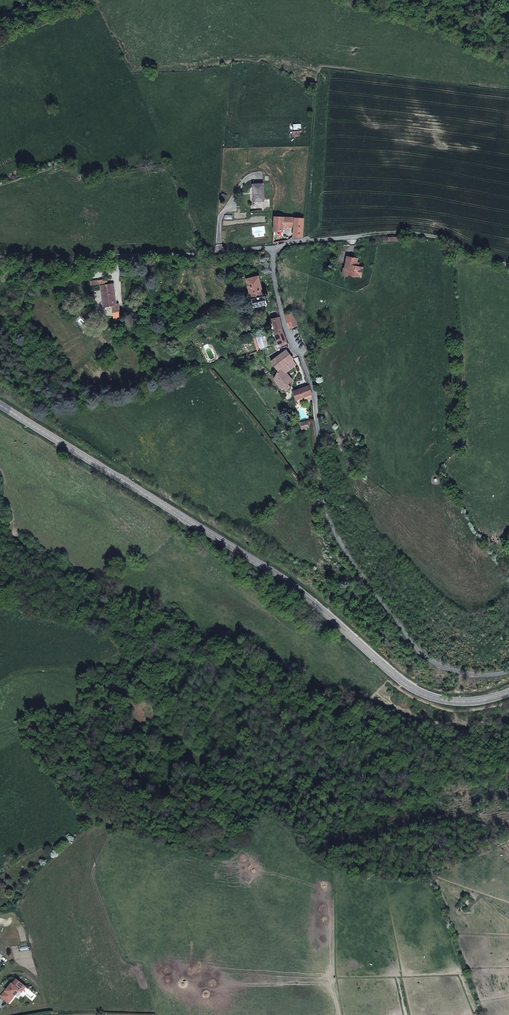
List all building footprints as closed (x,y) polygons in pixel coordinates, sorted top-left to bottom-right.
[(264,201),(263,183),(254,184),(254,195),(254,201),(264,201)] [(283,226),(284,217),(275,217),(274,231),(283,232),(283,226)] [(294,227),(295,218),(284,217),(283,226),(294,227)] [(303,237),(304,218),(295,218),(294,227),(294,236),(303,237)] [(356,266),(358,258),(348,256),(345,268),(344,268),(343,275),(348,276),(348,274),(361,277),(363,267),(360,266),(356,266)] [(263,290),(259,275),(247,278),(250,293),(251,293),(263,290)] [(113,283),(107,284),(107,279),(106,279),(99,280),(100,286),(101,285),(104,306),(112,305),(113,312),(119,311),(118,304),(117,304),(116,304),(113,283)] [(267,293),(266,293),(265,293),(263,294),(263,290),(251,293),(253,299),(252,299),(254,307),(268,304),(266,297),(267,297),(268,296),(268,295),(268,294),(267,294),(267,293)] [(295,319),(292,313),(285,315),(288,323),(293,321),(294,320),(295,319)] [(282,329),(280,317),(272,319),(272,320),(276,330),(276,331),(282,329)] [(298,324),(295,319),(294,320),(293,321),(288,323),(290,329),(298,324)] [(282,329),(276,331),(280,344),(282,348),(286,346),(288,344),(283,332),(283,330),(282,329)] [(293,358),(286,350),(271,361),(278,370),(274,378),(283,389),(283,388),(285,391),(288,388),(286,386),(288,384),(283,379),(288,375),(286,373),(282,367),(286,364),(290,369),(296,364),(293,359),(293,358)] [(290,369),(286,364),(282,367),(286,373),(290,369)] [(292,380),(288,375),(283,379),(288,384),(292,380)] [(312,394),(309,386),(294,391),(297,400),(298,403),(306,401),(313,399),(312,397),(312,396),(312,394)] [(12,983),(1,996),(9,1002),(20,990),(22,991),(26,987),(17,979),(13,984),(12,983)]
